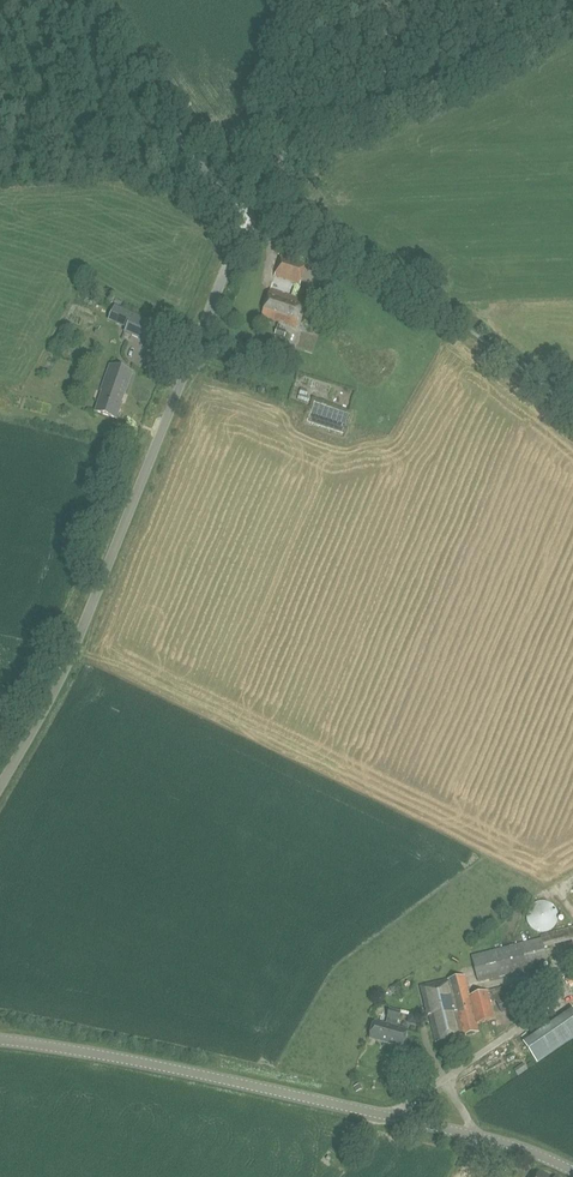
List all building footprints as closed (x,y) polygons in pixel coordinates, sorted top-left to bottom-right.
[(282,256),(276,277),(301,285),(308,265),(282,256)] [(305,302),(271,291),(262,317),(296,328),(305,302)] [(132,335),(140,318),(115,306),(109,319),(127,328),(125,332),(132,335)] [(147,320),(138,338),(152,345),(161,327),(147,320)] [(102,414),(110,417),(116,419),(121,404),(119,403),(123,393),(125,394),(132,374),(111,366),(102,390),(106,392),(103,401),(100,400),(96,412),(102,414)] [(536,931),(541,932),(547,932),(552,930),(555,926),(558,922),(559,917),(558,911),(555,907),(552,903),(547,901),(542,901),(536,902),(532,905),(529,909),(527,914),(527,919),(529,924),(532,928),(536,931)] [(548,965),(542,941),(472,958),(478,982),(548,965)] [(464,977),(453,979),(420,987),(428,1017),(434,1044),(478,1033),(476,1025),(494,1020),(488,992),(469,997),(464,977)] [(496,1001),(502,1014),(530,1000),(524,987),(496,1001)] [(572,1040),(572,1009),(524,1036),(537,1059),(572,1040)] [(400,1013),(391,1011),(387,1025),(375,1022),(370,1039),(403,1048),(408,1031),(396,1027),(400,1013)] [(492,1153),(489,1163),(507,1167),(509,1157),(492,1153)]
